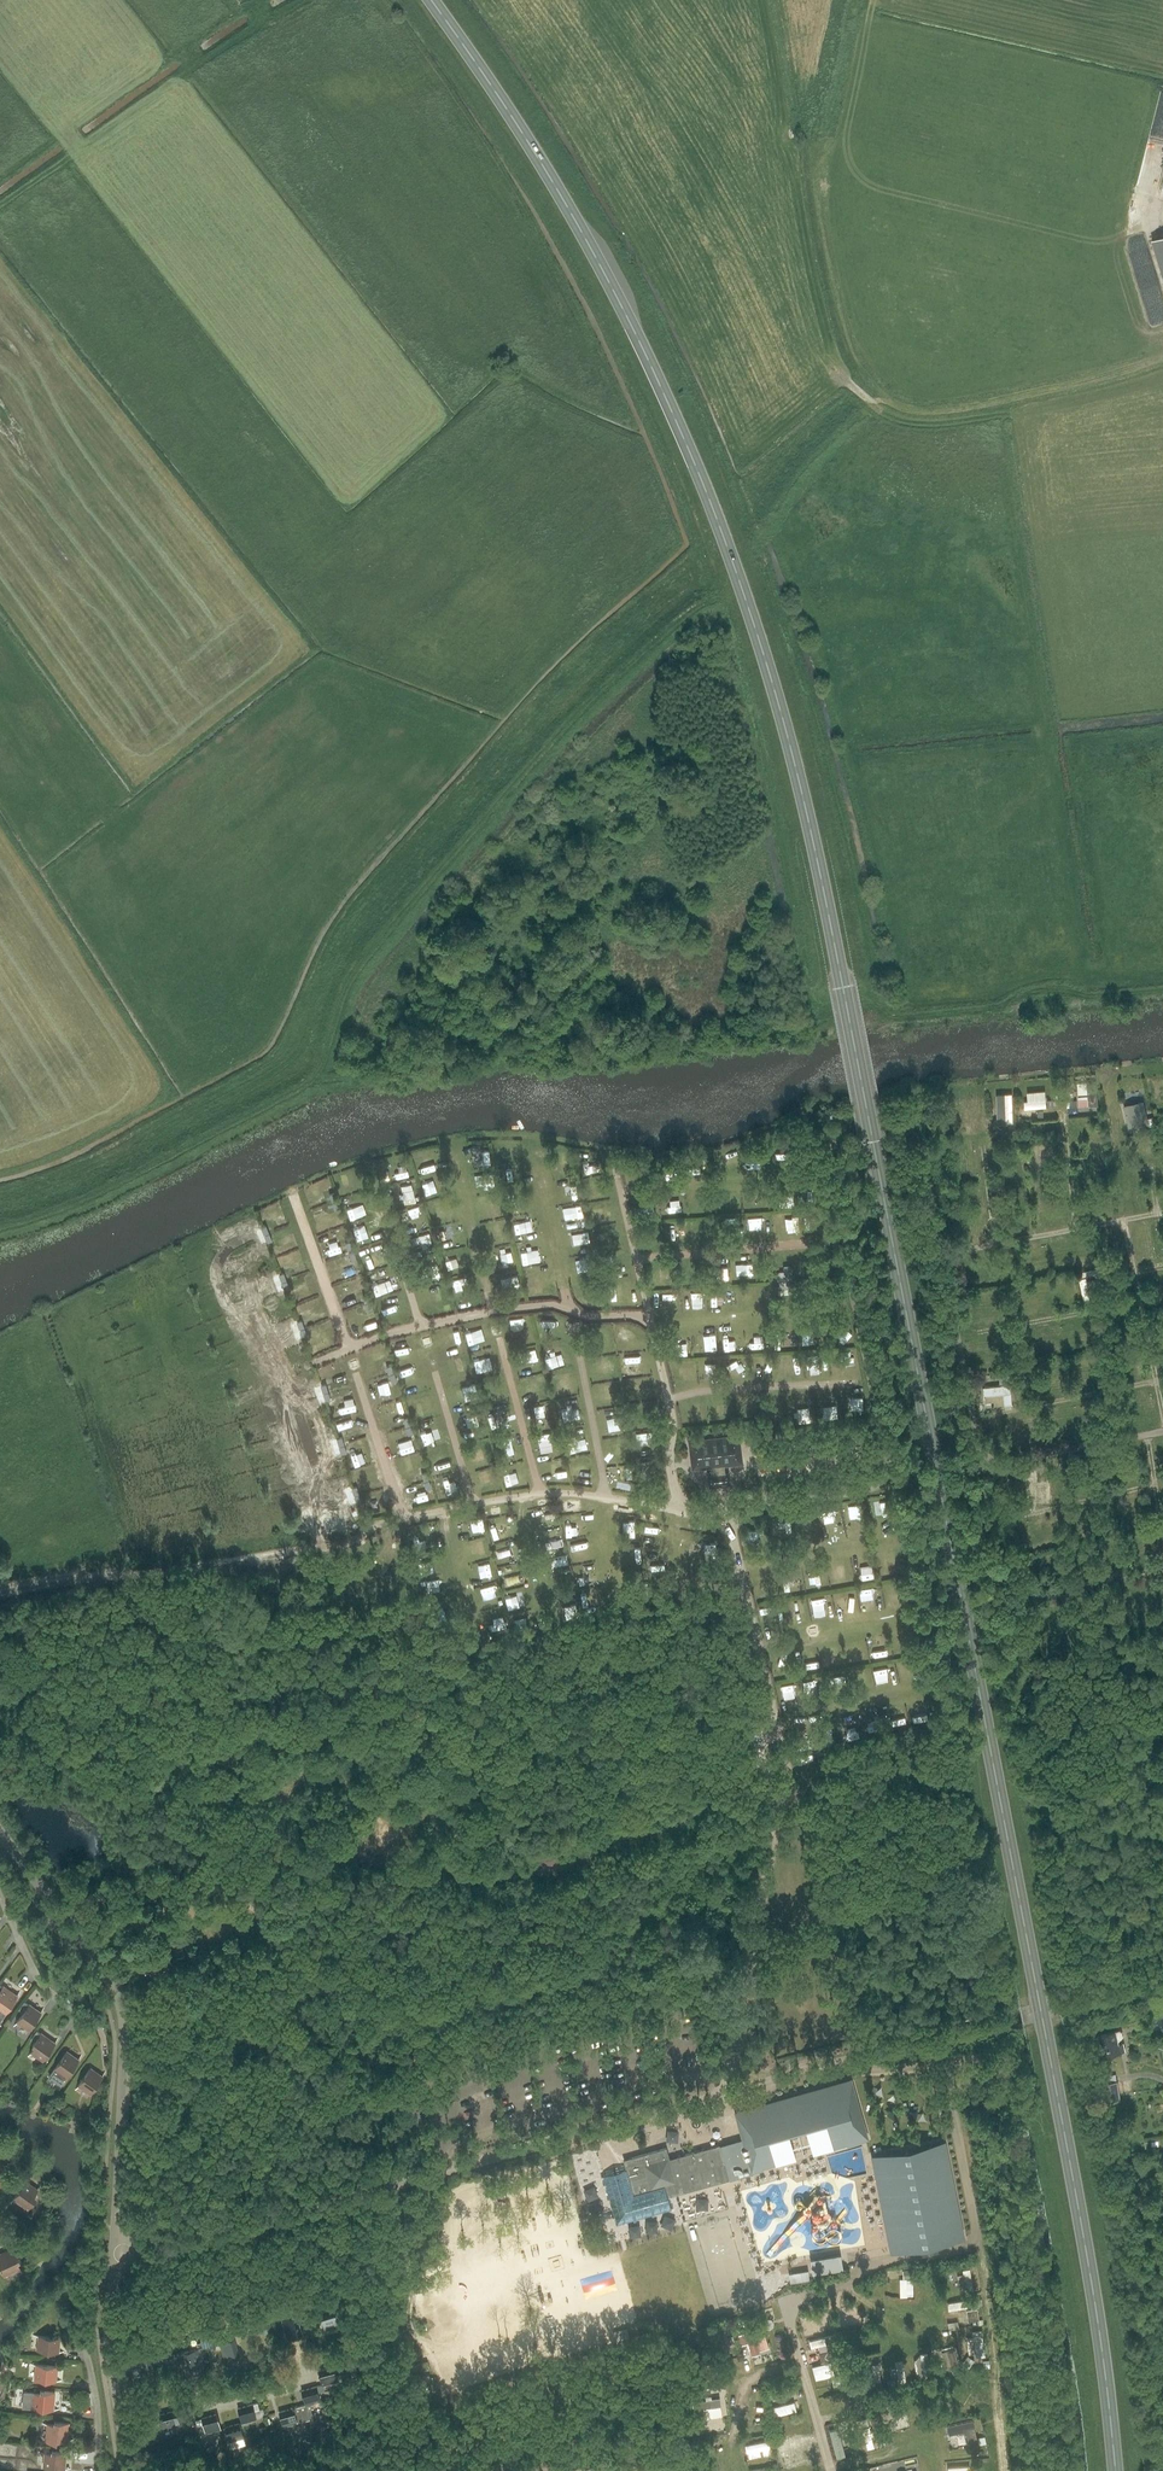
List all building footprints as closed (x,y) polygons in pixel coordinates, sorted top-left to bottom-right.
[(1152,240),(1162,275),(1162,236),(1152,240)] [(1159,316),(1158,314),(1151,316),(1154,325),(1162,322),(1162,315),(1159,316)] [(1096,1078),(1079,1079),(1080,1094),(1097,1093),(1096,1078)] [(1025,1100),(1026,1108),(1048,1107),(1047,1089),(1028,1090),(1029,1100),(1025,1100)] [(1005,1092),(1006,1122),(1016,1121),(1014,1092),(1005,1092)] [(1121,1107),(1126,1129),(1147,1124),(1141,1102),(1121,1107)] [(1034,1144),(1033,1164),(1043,1164),(1044,1144),(1034,1144)] [(338,1188),(351,1187),(349,1178),(337,1179),(338,1188)] [(602,1188),(587,1190),(588,1197),(603,1195),(602,1188)] [(699,1190),(700,1208),(714,1207),(713,1190),(699,1190)] [(604,1208),(592,1211),(594,1224),(607,1222),(604,1208)] [(1039,1220),(1064,1218),(1063,1209),(1039,1211),(1039,1220)] [(681,1221),(670,1221),(670,1239),(681,1239),(681,1221)] [(706,1222),(697,1223),(698,1232),(707,1232),(706,1222)] [(408,1235),(412,1248),(429,1243),(425,1231),(408,1235)] [(457,1231),(439,1238),(442,1245),(460,1239),(457,1231)] [(543,1246),(523,1248),(524,1261),(544,1259),(543,1246)] [(450,1261),(452,1273),(468,1269),(465,1257),(450,1261)] [(624,1259),(612,1260),(613,1274),(625,1273),(624,1259)] [(743,1277),(753,1277),(752,1261),(742,1261),(743,1277)] [(793,1284),(791,1265),(784,1266),(784,1271),(778,1272),(780,1286),(774,1287),(775,1297),(796,1294),(794,1284),(793,1284)] [(297,1278),(301,1293),(313,1290),(309,1275),(297,1278)] [(549,1276),(531,1277),(531,1288),(549,1287),(549,1276)] [(346,1297),(361,1291),(356,1278),(341,1283),(346,1297)] [(628,1294),(628,1283),(610,1284),(610,1295),(628,1294)] [(426,1287),(431,1304),(442,1300),(437,1284),(426,1287)] [(402,1312),(396,1294),(383,1299),(388,1317),(402,1312)] [(367,1304),(351,1308),(357,1328),(373,1324),(367,1304)] [(749,1315),(731,1315),(731,1330),(749,1330),(749,1315)] [(618,1324),(614,1332),(630,1339),(634,1331),(618,1324)] [(834,1342),(845,1342),(844,1325),(834,1325),(834,1342)] [(811,1326),(810,1334),(822,1334),(822,1327),(811,1326)] [(706,1351),(718,1351),(717,1333),(705,1334),(706,1351)] [(682,1354),(691,1354),(691,1337),(681,1337),(682,1354)] [(565,1350),(546,1352),(547,1361),(566,1359),(565,1350)] [(615,1355),(596,1357),(597,1370),(609,1369),(608,1362),(615,1362),(615,1355)] [(775,1357),(758,1357),(758,1368),(775,1368),(775,1357)] [(623,1364),(625,1376),(644,1374),(642,1361),(623,1364)] [(697,1373),(696,1362),(683,1363),(684,1374),(697,1373)] [(533,1391),(545,1389),(543,1375),(530,1377),(533,1391)] [(573,1380),(554,1383),(556,1395),(575,1392),(573,1380)] [(644,1393),(645,1381),(627,1381),(627,1393),(644,1393)] [(602,1385),(603,1398),(618,1397),(617,1384),(602,1385)] [(1010,1385),(983,1387),(984,1402),(994,1401),(994,1406),(1005,1405),(1005,1410),(1013,1409),(1013,1405),(1012,1405),(1010,1385)] [(485,1391),(487,1404),(505,1401),(504,1389),(485,1391)] [(410,1409),(426,1407),(424,1395),(408,1398),(410,1409)] [(773,1398),(774,1417),(786,1416),(785,1397),(773,1398)] [(558,1403),(559,1415),(578,1414),(578,1402),(558,1403)] [(695,1424),(709,1423),(708,1403),(694,1404),(695,1424)] [(705,1476),(707,1489),(728,1486),(726,1474),(723,1474),(722,1467),(740,1465),(736,1435),(685,1442),(689,1471),(708,1469),(708,1473),(709,1476),(705,1476)] [(429,1462),(432,1475),(449,1470),(446,1458),(429,1462)] [(1051,1502),(1050,1483),(1033,1484),(1034,1503),(1051,1502)] [(823,1513),(825,1530),(837,1528),(834,1511),(823,1513)] [(799,1532),(813,1532),(812,1513),(798,1514),(799,1532)] [(565,1520),(566,1532),(591,1531),(590,1519),(565,1520)] [(591,1547),(574,1549),(575,1561),(592,1559),(591,1547)] [(495,1550),(496,1562),(513,1561),(512,1548),(495,1550)] [(893,1550),(881,1556),(889,1572),(901,1566),(893,1550)] [(569,1552),(551,1554),(552,1564),(570,1562),(569,1552)] [(832,1564),(836,1581),(849,1579),(845,1561),(832,1564)] [(791,1589),(804,1589),(804,1569),(790,1569),(791,1589)] [(521,1571),(502,1573),(504,1585),(522,1583),(521,1571)] [(813,1578),(815,1589),(828,1587),(826,1576),(813,1578)] [(888,1605),(900,1608),(905,1589),(893,1586),(888,1605)] [(863,1610),(878,1609),(876,1591),(862,1592),(863,1610)] [(509,1610),(529,1606),(527,1593),(507,1596),(509,1610)] [(791,1614),(802,1613),(801,1602),(790,1603),(791,1614)] [(825,1603),(826,1612),(833,1611),(832,1602),(825,1603)] [(880,1651),(891,1650),(890,1633),(879,1634),(880,1651)] [(855,1657),(868,1655),(867,1643),(853,1645),(855,1657)] [(824,1649),(825,1662),(827,1662),(828,1667),(837,1667),(836,1648),(824,1649)] [(893,1677),(891,1665),(876,1667),(878,1679),(893,1677)] [(185,1955),(179,1940),(171,1942),(177,1958),(185,1955)] [(0,1985),(0,2021),(18,1996),(3,1986),(3,1987),(0,1985)] [(18,2022),(29,2030),(42,2013),(30,2004),(18,2022)] [(1121,2031),(1101,2035),(1105,2057),(1126,2052),(1124,2044),(1120,2045),(1119,2041),(1123,2040),(1124,2037),(1123,2033),(1121,2031)] [(56,2043),(41,2033),(33,2045),(35,2047),(32,2052),(43,2060),(56,2043)] [(68,2051),(55,2069),(67,2077),(79,2060),(68,2051)] [(91,2068),(79,2085),(91,2094),(103,2076),(91,2068)] [(743,2140),(720,2146),(729,2180),(763,2169),(762,2168),(789,2161),(868,2139),(852,2079),(734,2112),(743,2140)] [(1120,2102),(1118,2083),(1100,2085),(1103,2105),(1120,2102)] [(495,2140),(486,2143),(491,2153),(499,2149),(495,2140)] [(965,2238),(946,2140),(871,2155),(887,2235),(890,2253),(965,2238)] [(623,2170),(603,2176),(610,2201),(617,2225),(628,2222),(671,2210),(668,2200),(667,2197),(729,2180),(720,2146),(720,2145),(699,2151),(679,2156),(669,2159),(666,2148),(624,2160),(626,2169),(623,2170)] [(0,2163),(0,2185),(7,2176),(4,2174),(8,2169),(0,2163)] [(26,2182),(14,2199),(28,2209),(37,2197),(34,2195),(38,2190),(26,2182)] [(20,2268),(17,2262),(20,2261),(14,2248),(0,2254),(0,2260),(3,2265),(0,2266),(4,2276),(20,2268)] [(844,2269),(841,2254),(810,2259),(813,2274),(844,2269)] [(808,2271),(790,2274),(792,2283),(810,2280),(808,2271)] [(900,2296),(914,2295),(913,2279),(899,2279),(900,2296)] [(947,2302),(948,2308),(968,2306),(967,2299),(947,2302)] [(323,2329),(338,2325),(334,2310),(319,2314),(323,2329)] [(303,2335),(297,2315),(282,2320),(287,2340),(303,2335)] [(257,2335),(271,2331),(267,2316),(253,2320),(257,2335)] [(746,2333),(738,2335),(741,2345),(749,2343),(752,2354),(759,2352),(759,2350),(768,2348),(762,2328),(753,2331),(753,2330),(745,2332),(746,2333)] [(203,2349),(218,2345),(214,2332),(199,2336),(203,2349)] [(719,2332),(703,2336),(708,2355),(723,2351),(719,2332)] [(61,2338),(39,2336),(38,2350),(59,2352),(61,2338)] [(225,2358),(240,2354),(236,2339),(221,2343),(225,2358)] [(204,2354),(203,2349),(184,2354),(190,2376),(205,2372),(200,2355),(204,2354)] [(428,2362),(415,2365),(417,2372),(429,2369),(428,2362)] [(58,2367),(37,2365),(35,2379),(57,2381),(58,2367)] [(300,2407),(279,2412),(283,2427),(297,2423),(314,2419),(311,2409),(312,2408),(311,2404),(321,2401),(318,2390),(325,2388),(324,2385),(337,2382),(333,2369),(319,2372),(323,2385),(317,2386),(302,2391),(306,2405),(300,2407)] [(699,2371),(700,2383),(718,2380),(716,2369),(699,2371)] [(429,2375),(419,2378),(421,2384),(431,2381),(429,2375)] [(24,2393),(23,2407),(54,2410),(56,2393),(41,2391),(41,2394),(24,2393)] [(948,2411),(959,2410),(958,2401),(964,2400),(963,2393),(946,2395),(948,2411)] [(694,2420),(718,2416),(717,2406),(718,2406),(717,2398),(691,2402),(694,2420)] [(800,2398),(773,2406),(775,2415),(803,2407),(800,2398)] [(243,2423),(257,2419),(254,2405),(239,2409),(243,2423)] [(163,2431),(185,2425),(181,2410),(159,2416),(163,2431)] [(207,2433),(221,2429),(217,2414),(196,2420),(197,2424),(204,2422),(207,2433)] [(55,2425),(48,2424),(46,2441),(57,2442),(57,2439),(68,2440),(69,2423),(55,2422),(55,2425)] [(965,2445),(964,2422),(947,2423),(948,2446),(965,2445)] [(229,2442),(244,2438),(240,2423),(225,2427),(229,2442)] [(868,2448),(877,2445),(869,2424),(860,2427),(868,2448)] [(837,2455),(846,2453),(840,2429),(831,2431),(837,2455)] [(748,2455),(773,2450),(771,2439),(746,2443),(748,2455)] [(783,2466),(813,2459),(810,2443),(779,2449),(783,2466)] [(45,2453),(44,2467),(65,2469),(67,2452),(52,2451),(52,2453),(45,2453)] [(644,2461),(622,2463),(622,2470),(645,2470),(644,2461)]
